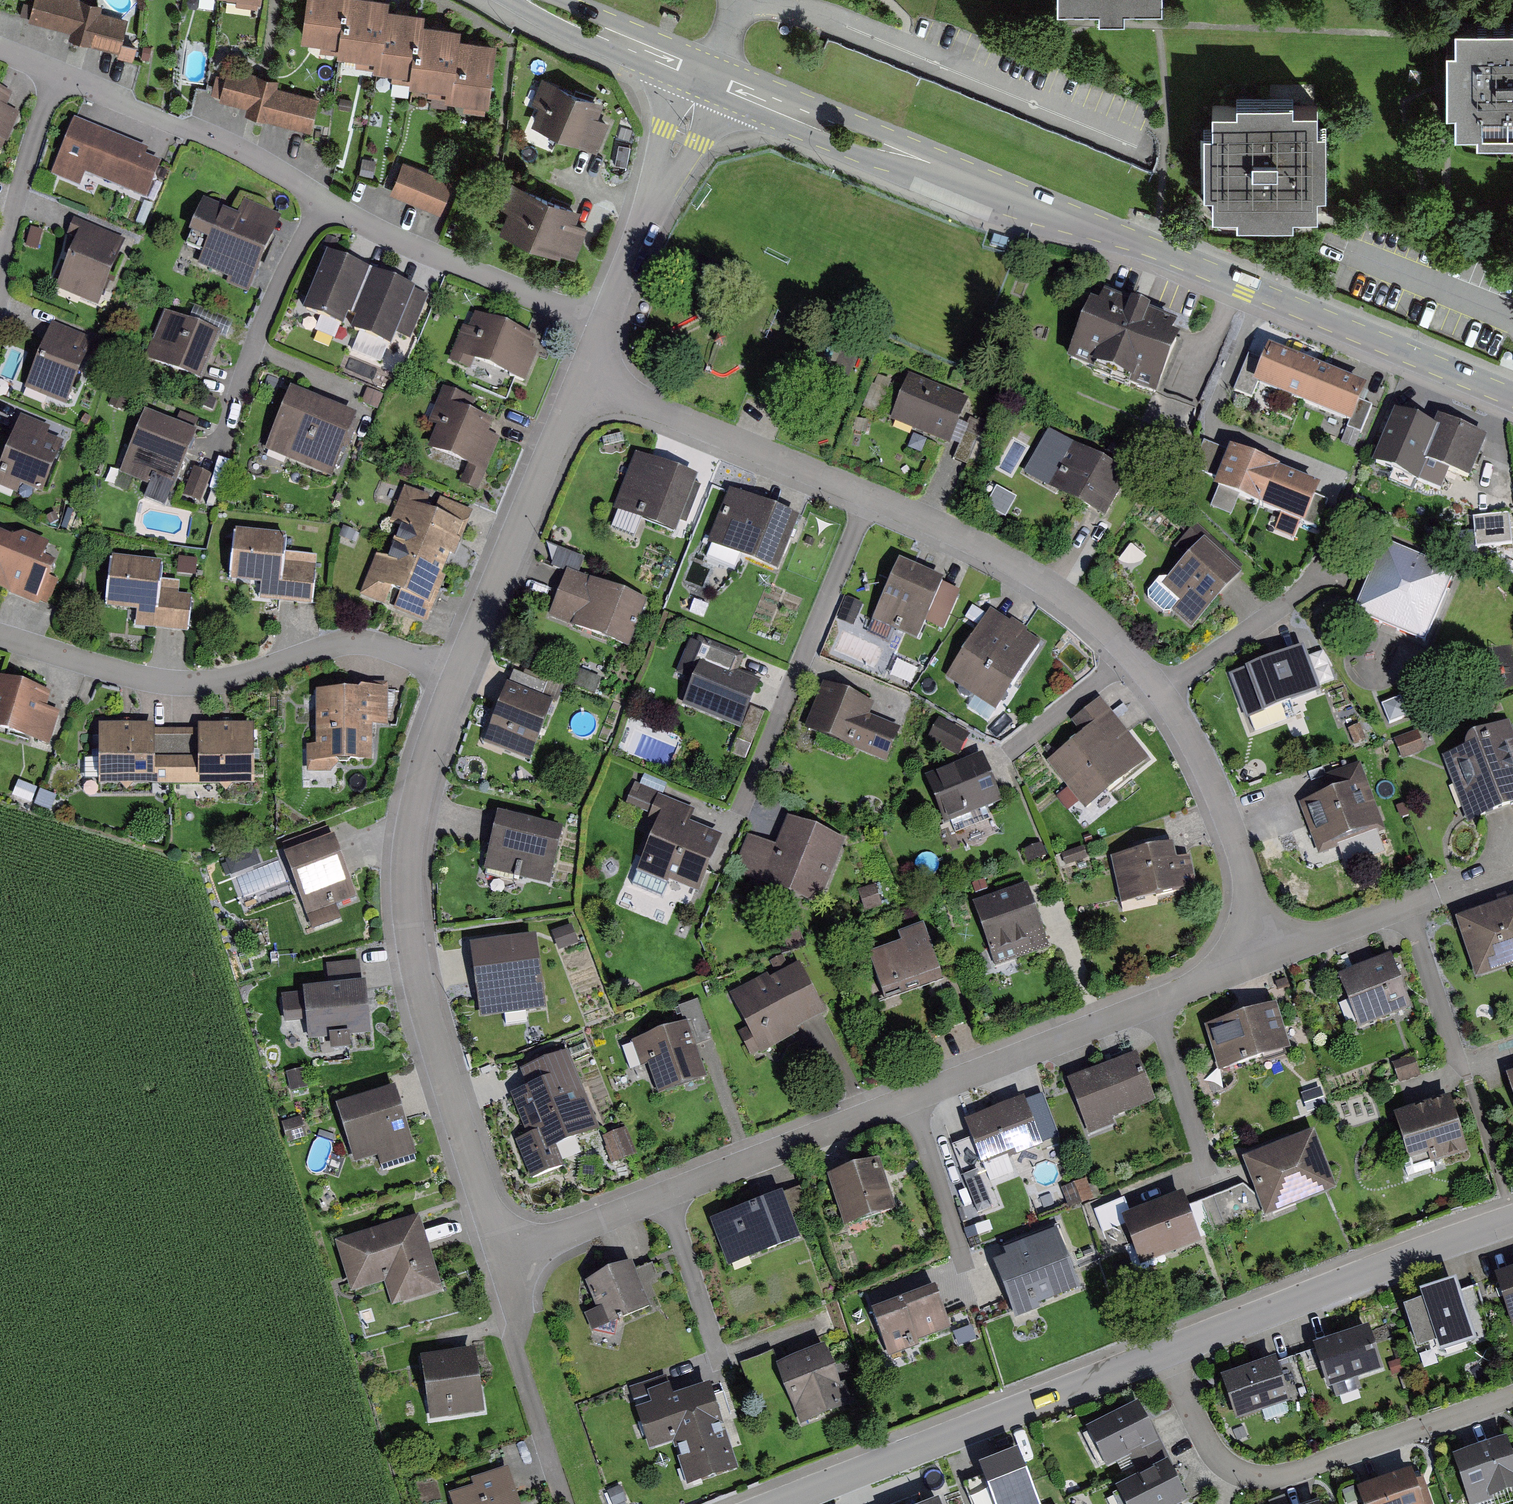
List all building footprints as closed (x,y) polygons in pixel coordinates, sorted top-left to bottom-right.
[(95,0),(34,0),(29,19),(70,29),(68,38),(122,50),(129,19),(101,12),(103,2),(95,0)] [(301,45),(342,50),(348,0),(307,0),(301,45)] [(371,0),(348,0),(342,50),(340,60),(378,65),(385,12),(386,2),(371,0)] [(1059,2),(1100,2),(1101,14),(1123,14),(1123,4),(1165,3),(1165,0),(1059,0),(1059,2)] [(422,17),(385,12),(378,65),(377,74),(414,79),(421,27),(422,17)] [(1458,20),(1459,41),(1447,41),(1448,107),(1459,107),(1459,128),(1480,128),(1480,137),(1512,136),(1512,19),(1458,20)] [(458,32),(421,27),(414,79),(413,90),(450,94),(457,42),(458,32)] [(497,47),(457,42),(450,94),(449,104),(488,109),(497,47)] [(219,101),(247,108),(245,115),(311,132),(320,98),(278,87),(280,80),(228,66),(225,76),(216,74),(211,94),(220,96),(219,101)] [(598,120),(604,105),(541,81),(532,105),(539,108),(531,128),(597,154),(609,125),(598,120)] [(6,109),(12,94),(0,89),(0,150),(2,150),(5,142),(8,144),(20,114),(6,109)] [(1239,102),(1213,102),(1214,125),(1204,125),(1204,188),(1214,188),(1214,208),(1237,208),(1237,216),(1295,215),(1295,206),(1318,206),(1318,186),(1326,186),(1326,123),(1319,123),(1319,101),(1293,101),(1293,93),(1239,93),(1239,102)] [(80,187),(85,175),(146,199),(161,162),(146,156),(149,149),(74,119),(51,175),(80,187)] [(403,161),(389,194),(440,215),(454,182),(403,161)] [(508,214),(499,235),(559,260),(561,256),(574,261),(587,230),(576,225),(581,213),(512,184),(501,210),(508,214)] [(243,213),(203,198),(191,232),(208,239),(199,264),(230,275),(226,286),(249,294),(278,215),(247,203),(243,213)] [(56,289),(98,307),(126,241),(74,219),(67,233),(77,237),(56,289)] [(429,293),(329,251),(304,309),(390,345),(395,335),(408,341),(429,293)] [(1067,362),(1157,400),(1180,346),(1172,342),(1177,329),(1103,297),(1097,311),(1090,308),(1067,362)] [(221,334),(164,311),(145,358),(202,381),(221,334)] [(474,362),(525,383),(538,352),(532,349),(537,338),(474,313),(468,328),(463,326),(449,361),(470,370),(474,362)] [(52,323),(25,389),(66,406),(93,340),(52,323)] [(1256,390),(1302,409),(1318,370),(1269,350),(1264,362),(1253,389),(1256,390)] [(1249,356),(1233,393),(1251,401),(1256,390),(1253,389),(1264,362),(1249,356)] [(1367,390),(1318,370),(1302,409),(1348,428),(1351,429),(1362,403),(1367,390)] [(890,421),(949,445),(969,400),(910,375),(890,421)] [(428,450),(467,466),(460,483),(478,491),(485,473),(486,473),(500,439),(489,434),(494,422),(460,408),(465,396),(442,387),(427,424),(437,427),(428,450)] [(265,450),(330,478),(357,416),(291,389),(265,450)] [(1347,430),(1361,435),(1373,407),(1362,403),(1351,429),(1348,428),(1347,430)] [(198,433),(146,411),(119,474),(148,486),(152,475),(176,485),(198,433)] [(1427,462),(1469,480),(1487,438),(1437,417),(1433,427),(1396,411),(1373,464),(1418,483),(1427,462)] [(21,414),(0,465),(0,487),(17,494),(20,486),(43,495),(64,443),(47,437),(51,427),(21,414)] [(1023,477),(1048,491),(1074,447),(1049,433),(1023,477)] [(1219,482),(1230,455),(1204,444),(1192,471),(1219,482)] [(1048,491),(1104,523),(1130,479),(1074,447),(1048,491)] [(698,477),(637,452),(613,510),(674,535),(698,477)] [(1219,482),(1214,494),(1216,495),(1238,504),(1257,512),(1274,473),(1230,455),(1219,482)] [(194,468),(183,496),(200,503),(212,475),(194,468)] [(1299,529),(1305,532),(1307,527),(1319,499),(1321,493),(1274,473),(1257,512),(1280,521),(1299,529)] [(401,530),(395,545),(446,566),(450,555),(454,557),(472,512),(405,485),(389,525),(401,530)] [(801,519),(730,489),(707,544),(778,573),(801,519)] [(1238,504),(1216,495),(1210,510),(1232,519),(1238,504)] [(1329,503),(1319,499),(1307,527),(1317,531),(1329,503)] [(1509,517),(1473,521),(1476,551),(1512,548),(1509,517)] [(1299,529),(1280,521),(1275,533),(1294,541),(1299,529)] [(287,535),(236,531),(231,582),(238,583),(261,585),(260,597),(259,601),(312,606),(316,556),(285,553),(287,535)] [(10,594),(10,595),(39,607),(41,602),(49,605),(58,581),(50,578),(56,564),(43,559),(50,543),(23,533),(13,538),(0,533),(0,589),(10,594)] [(1243,574),(1204,539),(1162,585),(1180,602),(1172,612),(1191,630),(1243,574)] [(1384,540),(1354,612),(1425,641),(1455,570),(1384,540)] [(445,578),(441,576),(446,566),(395,545),(389,559),(377,555),(360,597),(427,624),(445,578)] [(161,562),(112,557),(110,585),(108,605),(107,609),(137,612),(135,629),(187,634),(190,595),(179,594),(180,582),(159,581),(161,562)] [(945,584),(880,557),(855,614),(918,641),(925,626),(943,634),(958,597),(942,590),(945,584)] [(648,603),(569,570),(549,617),(629,650),(648,603)] [(1042,641),(992,609),(946,680),(996,712),(1042,641)] [(743,661),(699,642),(685,674),(694,678),(682,706),(739,731),(759,685),(737,675),(743,661)] [(1304,651),(1230,675),(1244,716),(1318,693),(1304,651)] [(0,677),(0,734),(47,749),(59,712),(48,708),(53,694),(0,677)] [(358,691),(316,691),(316,746),(307,746),(307,773),(330,773),(339,763),(372,763),(372,726),(388,726),(388,683),(365,683),(358,691)] [(874,704),(824,683),(805,729),(886,763),(901,729),(870,716),(874,704)] [(553,702),(507,684),(497,708),(492,720),(489,729),(484,741),(483,744),(529,762),(531,759),(535,747),(539,738),(543,726),(553,702)] [(1401,697),(1382,705),(1390,724),(1409,716),(1401,697)] [(1100,701),(1072,722),(1082,735),(1047,761),(1084,811),(1148,764),(1100,701)] [(941,717),(932,740),(965,753),(974,730),(941,717)] [(1470,736),(1466,742),(1465,749),(1450,755),(1443,757),(1468,825),(1475,822),(1501,812),(1509,809),(1512,808),(1512,731),(1509,721),(1470,736)] [(99,786),(176,785),(176,730),(155,730),(155,724),(98,725),(99,786)] [(198,730),(176,730),(176,785),(254,785),(254,725),(198,725),(198,730)] [(982,753),(925,776),(944,825),(1002,802),(982,753)] [(1360,765),(1324,779),(1330,795),(1299,806),(1318,858),(1386,833),(1360,765)] [(693,809),(658,797),(650,821),(656,823),(639,871),(703,893),(722,839),(687,826),(693,809)] [(563,832),(497,817),(484,872),(550,888),(563,832)] [(774,848),(748,838),(734,873),(822,906),(847,842),(785,819),(774,848)] [(335,837),(284,856),(312,932),(342,921),(336,906),(357,899),(335,837)] [(1175,847),(1113,858),(1121,904),(1196,890),(1190,858),(1178,861),(1175,847)] [(1029,889),(977,905),(995,966),(1048,950),(1029,889)] [(1475,982),(1512,969),(1512,904),(1455,924),(1475,982)] [(901,947),(871,955),(881,993),(939,977),(926,929),(898,936),(901,947)] [(536,936),(470,945),(474,973),(480,1018),(546,1009),(543,986),(542,979),(540,964),(536,936)] [(1391,955),(1338,976),(1359,1029),(1412,1008),(1391,955)] [(329,992),(362,988),(359,963),(326,966),(329,992)] [(795,963),(729,996),(748,1033),(741,1036),(753,1059),(825,1023),(795,963)] [(308,1042),(371,1036),(367,988),(362,988),(329,992),(282,996),(285,1025),(306,1023),(308,1042)] [(700,1002),(685,1008),(698,1046),(713,1041),(700,1002)] [(1277,1008),(1205,1031),(1219,1075),(1291,1053),(1277,1008)] [(688,1023),(632,1042),(641,1068),(648,1066),(658,1095),(679,1088),(685,1086),(692,1084),(707,1079),(688,1023)] [(568,1051),(520,1070),(527,1088),(511,1095),(527,1137),(516,1141),(517,1145),(530,1176),(531,1180),(564,1167),(557,1148),(600,1131),(568,1051)] [(1115,1128),(1112,1121),(1155,1104),(1137,1058),(1067,1085),(1088,1138),(1115,1128)] [(1415,1059),(1396,1068),(1403,1083),(1421,1074),(1415,1059)] [(286,1075),(291,1094),(308,1090),(303,1071),(286,1075)] [(395,1087),(336,1105),(355,1165),(378,1157),(381,1167),(417,1156),(395,1087)] [(1451,1099),(1394,1115),(1408,1162),(1429,1156),(1431,1164),(1468,1153),(1451,1099)] [(1023,1102),(964,1126),(981,1169),(1008,1158),(1009,1161),(1042,1148),(1023,1102)] [(281,1126),(287,1145),(306,1139),(300,1119),(281,1126)] [(1243,1164),(1265,1220),(1337,1191),(1315,1136),(1243,1164)] [(828,1181),(845,1230),(896,1212),(878,1163),(828,1181)] [(748,1206),(710,1221),(729,1268),(778,1249),(782,1247),(801,1240),(782,1193),(763,1200),(759,1202),(756,1203),(748,1206)] [(1141,1269),(1201,1245),(1182,1197),(1122,1221),(1141,1269)] [(419,1220),(334,1248),(350,1296),(384,1285),(392,1310),(443,1293),(419,1220)] [(1006,1259),(993,1264),(1015,1320),(1018,1319),(1033,1313),(1040,1310),(1038,1306),(1054,1299),(1077,1291),(1080,1289),(1057,1231),(1003,1251),(1006,1259)] [(632,1267),(585,1286),(596,1312),(585,1317),(592,1335),(650,1310),(632,1267)] [(1512,1328),(1512,1275),(1496,1282),(1512,1328)] [(1441,1361),(1477,1348),(1456,1289),(1420,1302),(1422,1309),(1403,1316),(1417,1355),(1436,1348),(1441,1361)] [(949,1332),(935,1293),(872,1316),(888,1360),(920,1349),(918,1344),(949,1332)] [(1361,1391),(1358,1382),(1383,1373),(1368,1332),(1313,1352),(1328,1393),(1332,1392),(1335,1401),(1361,1391)] [(476,1344),(421,1351),(430,1417),(485,1410),(476,1344)] [(847,1410),(823,1350),(777,1369),(801,1428),(847,1410)] [(1221,1382),(1236,1424),(1290,1406),(1276,1363),(1221,1382)] [(650,1455),(673,1447),(687,1491),(738,1474),(710,1390),(673,1402),(669,1390),(648,1397),(652,1409),(636,1414),(650,1455)] [(1086,1434),(1106,1474),(1158,1448),(1138,1407),(1086,1434)] [(1452,1457),(1468,1503),(1477,1503),(1512,1492),(1512,1455),(1507,1438),(1452,1457)] [(1018,1458),(979,1474),(981,1479),(963,1486),(971,1503),(1038,1503),(1018,1458)] [(449,1490),(453,1503),(522,1503),(509,1463),(471,1475),(473,1482),(449,1490)] [(1168,1468),(1117,1494),(1122,1503),(1187,1503),(1168,1468)] [(1357,1490),(1362,1503),(1423,1503),(1411,1471),(1357,1490)] [(920,1495),(898,1503),(924,1503),(920,1495)]
